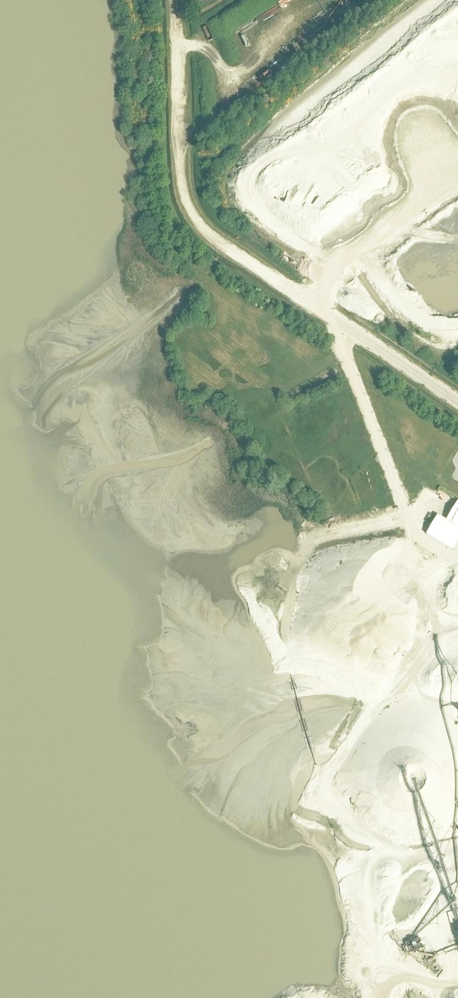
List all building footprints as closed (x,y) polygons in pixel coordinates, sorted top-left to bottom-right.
[(457,528),(457,502),(446,521),(457,528)] [(422,941),(423,951),(447,949),(446,945),(457,944),(455,923),(450,924),(451,937),(445,938),(444,932),(438,933),(438,941),(429,942),(428,941),(422,941)] [(403,939),(382,933),(379,944),(400,950),(403,939)] [(435,954),(438,964),(442,963),(443,968),(438,970),(442,988),(448,986),(447,981),(454,979),(451,967),(457,965),(457,962),(455,949),(435,954)]
